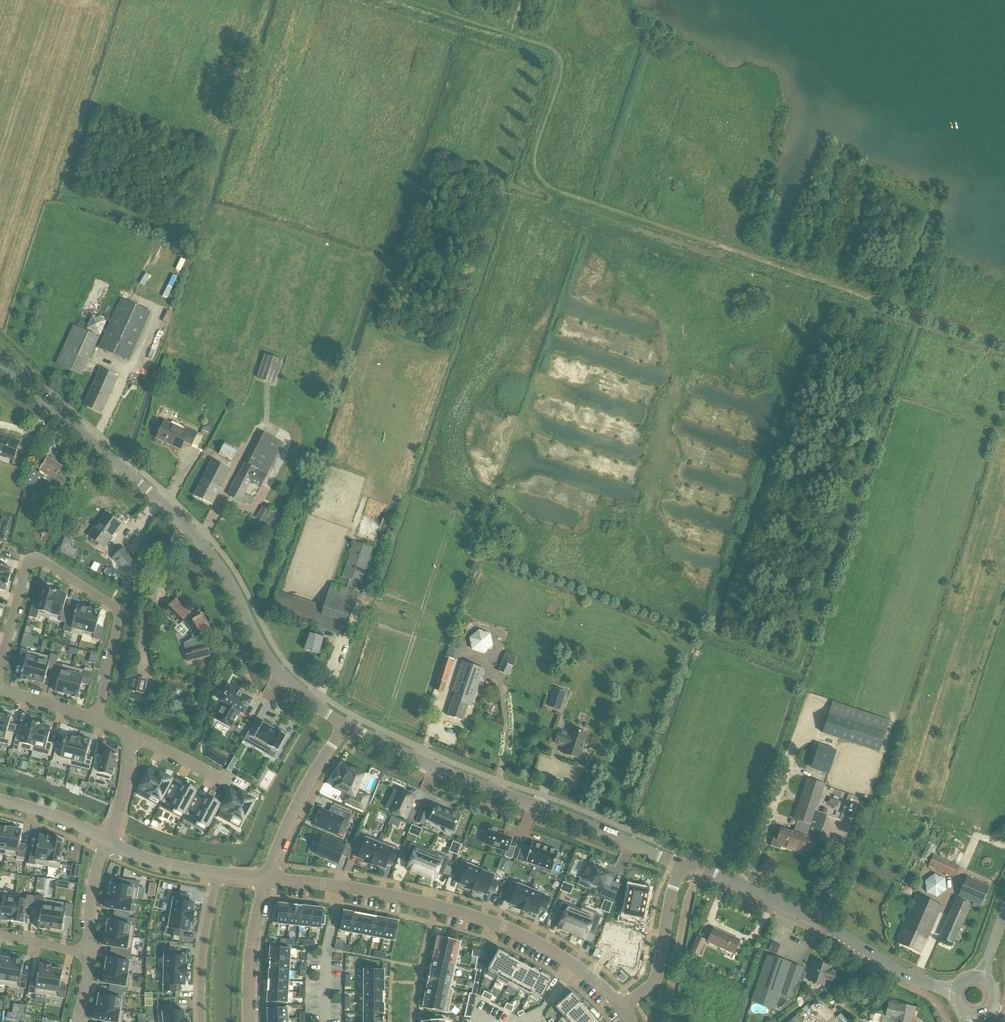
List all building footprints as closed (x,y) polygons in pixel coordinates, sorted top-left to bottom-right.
[(99,348),(128,361),(150,312),(121,299),(99,348)] [(86,329),(100,335),(106,321),(92,315),(86,329)] [(74,325),(57,364),(81,375),(99,337),(74,325)] [(258,378),(274,383),(281,361),(265,355),(258,378)] [(100,368),(84,405),(102,413),(119,376),(118,376),(118,377),(113,375),(113,374),(100,368)] [(164,421),(157,438),(166,442),(166,441),(171,444),(180,449),(184,441),(185,442),(190,444),(191,445),(197,432),(182,425),(180,429),(164,421)] [(201,434),(207,437),(211,429),(205,427),(201,434)] [(245,494),(250,483),(252,481),(261,486),(283,443),(261,432),(244,463),(245,463),(236,480),(235,480),(234,482),(235,483),(232,488),(232,487),(231,490),(228,495),(241,502),(241,500),(251,505),(254,499),(245,494)] [(13,459),(19,442),(9,438),(9,439),(4,438),(4,437),(0,435),(0,455),(13,459)] [(224,442),(218,454),(232,461),(238,449),(224,442)] [(24,482),(35,490),(45,474),(53,480),(50,484),(60,490),(68,477),(59,472),(62,467),(47,458),(39,471),(40,471),(38,473),(38,472),(37,473),(33,470),(34,470),(33,469),(24,482)] [(193,495),(212,505),(230,469),(211,460),(193,495)] [(262,507),(256,518),(265,522),(270,512),(262,507)] [(89,536),(93,539),(91,541),(91,543),(96,546),(97,546),(99,544),(104,547),(112,537),(110,536),(113,531),(114,531),(120,523),(107,513),(99,523),(97,523),(94,527),(95,529),(89,536)] [(3,544),(6,535),(7,531),(9,522),(0,520),(0,543),(3,544)] [(70,541),(62,543),(64,551),(72,549),(70,541)] [(277,591),(271,611),(287,616),(317,626),(315,635),(310,634),(305,650),(317,654),(323,638),(322,637),(324,628),(343,635),(357,592),(354,591),(357,582),(360,583),(372,547),(354,541),(342,577),(350,579),(347,589),(331,584),(324,604),(324,607),(277,591)] [(123,547),(113,558),(126,572),(137,561),(123,547)] [(9,581),(11,574),(10,574),(11,568),(0,566),(0,578),(9,581)] [(5,592),(6,586),(8,587),(9,581),(0,578),(0,591),(5,592)] [(123,582),(121,589),(132,593),(134,586),(123,582)] [(34,602),(30,617),(37,619),(37,616),(49,619),(50,617),(49,617),(55,592),(56,592),(56,591),(44,588),(43,593),(40,603),(34,602)] [(55,592),(49,617),(50,617),(60,620),(59,622),(66,624),(67,619),(68,619),(70,611),(63,610),(67,595),(65,595),(65,593),(58,592),(58,593),(56,592),(55,592)] [(191,629),(195,637),(184,644),(185,649),(188,662),(209,657),(206,644),(203,634),(210,630),(202,615),(194,619),(189,614),(190,613),(176,599),(165,610),(179,624),(181,623),(188,630),(191,629)] [(66,624),(64,632),(82,636),(83,634),(82,634),(89,610),(88,610),(77,607),(76,612),(75,611),(74,614),(75,614),(73,621),(68,619),(67,619),(66,624)] [(89,610),(82,634),(83,634),(93,637),(93,639),(100,641),(103,629),(97,627),(98,620),(99,621),(100,618),(99,618),(101,611),(89,608),(88,610),(89,610)] [(21,650),(18,662),(24,664),(22,671),(22,670),(21,673),(22,673),(20,680),(32,683),(33,681),(32,681),(39,655),(21,650)] [(39,655),(32,681),(33,681),(44,684),(45,679),(46,680),(46,679),(46,677),(48,670),(52,671),(53,672),(56,664),(58,656),(51,654),(50,657),(39,655)] [(445,657),(434,689),(437,690),(441,691),(440,691),(443,692),(453,659),(445,657)] [(455,691),(447,716),(462,721),(468,705),(471,706),(483,670),(483,669),(483,670),(484,669),(462,661),(461,662),(462,662),(453,690),(455,691)] [(498,671),(508,675),(512,666),(502,662),(498,671)] [(53,672),(52,676),(58,678),(55,692),(58,693),(58,694),(64,695),(64,694),(66,695),(73,668),(56,664),(53,672)] [(73,668),(66,695),(72,696),(72,698),(78,699),(82,684),(88,686),(92,670),(85,668),(84,671),(73,668)] [(129,690),(144,694),(147,680),(132,677),(129,690)] [(219,713),(216,719),(219,721),(219,722),(220,722),(220,721),(227,725),(227,726),(231,728),(234,721),(235,722),(235,721),(234,721),(237,716),(237,717),(238,716),(237,716),(240,712),(244,714),(247,708),(252,700),(244,695),(244,694),(243,694),(238,692),(238,691),(237,691),(229,686),(226,692),(220,701),(225,704),(222,708),(222,707),(222,708),(220,713),(219,712),(219,713)] [(548,706),(554,708),(558,709),(560,710),(566,692),(561,691),(560,690),(554,688),(548,706)] [(830,736),(875,751),(879,752),(889,721),(833,702),(822,733),(830,736)] [(10,746),(13,734),(7,732),(11,717),(5,715),(5,716),(0,715),(0,743),(10,746)] [(17,734),(13,750),(20,752),(21,749),(32,752),(39,725),(40,724),(39,724),(27,721),(26,726),(23,736),(17,734)] [(250,727),(243,741),(255,748),(264,752),(267,746),(277,751),(286,736),(285,735),(286,733),(279,729),(278,731),(275,729),(271,727),(272,727),(271,727),(265,724),(263,722),(258,731),(250,727)] [(39,725),(32,752),(50,756),(54,744),(47,742),(51,728),(49,728),(49,726),(42,724),(42,725),(39,725)] [(565,747),(564,751),(563,754),(579,759),(587,734),(571,729),(569,734),(559,731),(555,743),(565,747)] [(56,749),(53,761),(71,766),(78,739),(77,739),(66,736),(66,737),(64,741),(63,743),(64,744),(62,750),(56,749)] [(78,739),(71,766),(89,771),(93,758),(86,757),(88,750),(89,750),(89,747),(90,741),(78,738),(77,739),(78,739)] [(819,744),(816,751),(811,767),(812,767),(817,768),(817,769),(829,773),(836,750),(819,744)] [(210,749),(206,756),(223,766),(227,759),(210,749)] [(93,767),(91,776),(110,781),(112,777),(112,775),(113,775),(115,769),(114,769),(117,755),(111,753),(104,751),(103,756),(100,765),(94,764),(93,767)] [(336,781),(333,787),(347,794),(344,801),(362,810),(366,802),(365,801),(354,796),(360,783),(360,782),(361,782),(362,779),(364,774),(359,772),(356,771),(352,769),(352,768),(345,766),(343,765),(340,772),(339,774),(337,773),(334,780),(336,781)] [(159,772),(158,775),(149,770),(139,788),(151,795),(148,800),(158,806),(166,791),(172,779),(159,772)] [(796,827),(794,833),(807,837),(806,841),(817,845),(824,825),(822,824),(823,820),(825,821),(827,815),(816,811),(825,784),(807,778),(801,796),(804,797),(802,804),(799,803),(794,819),(797,820),(797,821),(796,826),(795,826),(795,827),(796,827)] [(183,785),(181,787),(173,782),(162,801),(174,808),(171,813),(181,818),(189,804),(196,792),(183,785)] [(394,789),(385,808),(405,817),(404,819),(403,820),(404,820),(411,823),(416,812),(416,811),(409,809),(414,798),(394,789)] [(229,823),(239,828),(243,821),(254,800),(241,793),(240,795),(231,790),(221,809),(223,810),(230,814),(233,815),(229,823)] [(848,794),(840,819),(843,820),(852,795),(848,794)] [(206,797),(205,800),(196,795),(186,814),(198,820),(195,825),(205,831),(213,816),(219,804),(206,797)] [(320,814),(315,826),(317,827),(338,835),(340,829),(342,826),(347,828),(350,820),(352,815),(339,809),(332,807),(334,808),(332,813),(330,812),(329,813),(321,810),(320,814)] [(421,811),(416,822),(424,825),(426,820),(429,821),(429,822),(430,822),(452,831),(453,832),(454,831),(459,818),(459,817),(458,816),(450,813),(449,813),(445,811),(444,811),(436,807),(435,807),(435,808),(431,816),(428,815),(428,814),(421,811)] [(5,855),(10,828),(0,826),(0,854),(5,855)] [(10,828),(5,855),(17,857),(16,860),(24,861),(26,845),(20,844),(22,830),(19,829),(20,828),(12,827),(12,828),(10,828)] [(215,830),(216,830),(211,827),(207,834),(212,837),(211,836),(215,830)] [(490,828),(484,844),(506,852),(504,856),(511,859),(515,848),(509,845),(511,839),(498,834),(499,831),(490,828)] [(807,837),(794,833),(781,829),(779,835),(775,834),(771,845),(780,848),(780,846),(802,853),(806,841),(807,837)] [(361,834),(356,848),(361,850),(358,859),(362,861),(362,862),(371,865),(380,842),(367,836),(361,834)] [(30,851),(28,864),(47,867),(51,839),(52,839),(52,837),(49,837),(39,835),(36,852),(30,851)] [(321,838),(315,854),(339,864),(342,856),(349,858),(354,846),(346,844),(345,847),(322,837),(321,838)] [(51,839),(47,867),(59,869),(61,855),(62,855),(63,850),(62,850),(63,841),(52,839),(51,839)] [(380,842),(371,865),(375,867),(380,869),(380,868),(385,870),(388,861),(394,863),(400,850),(394,847),(380,842)] [(522,846),(517,860),(526,863),(526,862),(551,871),(554,864),(556,857),(558,852),(548,848),(547,848),(543,847),(532,843),(530,849),(522,846)] [(411,844),(405,858),(411,860),(407,870),(421,876),(430,852),(417,847),(411,844)] [(430,852),(421,876),(434,881),(438,871),(444,874),(449,860),(443,857),(430,852)] [(933,855),(928,865),(954,876),(959,866),(933,855)] [(506,860),(502,871),(508,873),(513,862),(506,860)] [(462,862),(457,874),(463,876),(459,885),(460,885),(464,887),(463,888),(472,892),(481,870),(467,865),(462,862)] [(73,864),(71,877),(77,878),(79,865),(73,864)] [(585,871),(583,877),(589,880),(588,883),(591,884),(590,885),(598,888),(598,886),(603,888),(600,896),(601,896),(614,902),(621,886),(614,883),(611,882),(613,879),(614,876),(610,874),(603,872),(604,871),(599,869),(598,869),(588,865),(589,865),(588,865),(585,871)] [(481,870),(472,892),(481,895),(482,894),(486,896),(490,887),(495,889),(500,878),(494,875),(481,870)] [(959,896),(981,905),(990,886),(967,876),(959,896)] [(109,896),(132,900),(131,900),(136,901),(138,888),(139,883),(139,882),(122,879),(121,885),(118,885),(111,884),(109,896)] [(512,882),(507,894),(513,896),(510,905),(513,906),(514,907),(513,908),(514,908),(522,912),(531,890),(518,885),(512,882)] [(648,891),(640,889),(640,887),(633,886),(633,888),(630,887),(625,914),(619,913),(617,921),(634,925),(636,917),(643,918),(646,900),(648,891)] [(531,890),(522,912),(528,914),(531,915),(532,914),(536,916),(540,907),(546,909),(550,898),(544,895),(531,890)] [(2,904),(0,915),(0,919),(2,919),(1,920),(8,922),(9,920),(11,921),(15,898),(16,893),(0,891),(0,904),(2,904)] [(172,893),(168,913),(193,917),(195,908),(194,908),(194,903),(185,901),(186,895),(172,893)] [(11,921),(11,922),(23,924),(26,908),(32,909),(34,896),(27,895),(26,900),(15,898),(11,921)] [(941,906),(934,902),(917,895),(905,921),(896,941),(921,952),(930,932),(941,906)] [(36,896),(34,912),(40,913),(39,919),(38,922),(39,922),(38,929),(50,931),(51,929),(54,902),(43,900),(44,897),(36,896)] [(107,908),(114,910),(117,910),(117,916),(119,917),(129,918),(130,912),(131,900),(132,900),(109,896),(107,908)] [(957,900),(940,938),(954,944),(971,906),(957,900)] [(54,902),(51,929),(62,931),(63,926),(64,923),(63,923),(64,916),(71,917),(73,905),(54,902)] [(562,903),(556,917),(562,919),(558,929),(572,934),(581,911),(581,910),(568,905),(562,903)] [(275,919),(277,920),(277,924),(288,925),(290,905),(279,904),(278,911),(276,911),(275,919)] [(290,905),(288,925),(299,926),(301,906),(290,905)] [(301,906),(299,926),(310,927),(312,907),(301,906)] [(312,907),(310,927),(321,928),(321,924),(324,925),(325,916),(322,916),(323,908),(312,907)] [(581,911),(572,934),(585,940),(589,930),(595,932),(601,916),(595,914),(582,908),(581,910),(581,911)] [(342,919),(340,931),(351,933),(355,913),(344,911),(342,919)] [(168,913),(165,933),(179,936),(180,930),(189,931),(190,927),(191,927),(193,917),(168,913)] [(355,913),(351,933),(362,935),(365,915),(355,913)] [(365,915),(362,935),(372,937),(376,917),(365,915)] [(106,933),(133,938),(135,925),(136,919),(131,918),(129,918),(119,917),(118,923),(115,922),(108,921),(106,933)] [(376,917),(372,937),(383,939),(387,919),(376,917)] [(387,919),(383,939),(394,941),(396,930),(398,921),(387,919)] [(603,927),(612,929),(613,923),(606,920),(603,927)] [(707,942),(731,953),(733,954),(739,940),(732,937),(731,937),(728,936),(728,935),(713,928),(707,942)] [(629,935),(605,930),(603,942),(614,944),(612,951),(622,953),(620,964),(634,966),(638,944),(627,942),(629,935)] [(106,933),(104,946),(111,947),(114,947),(114,953),(118,954),(130,956),(131,950),(133,938),(106,933)] [(705,940),(697,937),(697,936),(690,952),(698,956),(705,940)] [(438,937),(435,949),(458,954),(461,942),(457,941),(456,939),(449,938),(448,939),(438,937)] [(336,940),(334,949),(342,950),(343,945),(340,945),(341,940),(336,939),(336,940)] [(773,942),(769,952),(777,955),(780,945),(773,942)] [(270,947),(270,958),(290,960),(290,948),(270,947)] [(435,949),(432,960),(456,965),(458,954),(435,949)] [(164,950),(164,970),(187,971),(187,961),(186,961),(186,956),(177,956),(177,950),(164,950)] [(497,950),(486,971),(498,977),(509,956),(497,950)] [(105,970),(105,971),(127,974),(129,962),(130,956),(118,954),(117,960),(114,960),(107,958),(105,970)] [(790,963),(767,955),(751,1001),(774,1009),(775,1008),(779,1009),(785,1003),(787,996),(792,998),(802,968),(790,964),(790,963)] [(8,986),(12,959),(10,959),(10,957),(2,956),(2,957),(0,957),(0,985),(8,986)] [(509,956),(498,977),(508,983),(520,962),(509,956)] [(270,958),(269,969),(289,970),(290,960),(270,958)] [(12,959),(8,986),(26,989),(28,976),(22,975),(24,961),(12,959)] [(430,972),(453,977),(456,965),(432,960),(430,972)] [(520,962),(508,983),(519,989),(530,967),(520,962)] [(812,968),(809,979),(808,981),(823,986),(825,980),(831,982),(833,981),(836,971),(829,969),(830,967),(814,962),(812,968)] [(30,980),(28,993),(47,996),(51,968),(52,966),(42,964),(39,964),(37,981),(30,980)] [(51,968),(47,996),(65,998),(65,997),(67,986),(66,986),(60,985),(63,970),(60,970),(61,968),(53,967),(53,969),(51,968)] [(368,970),(364,970),(364,981),(384,981),(384,970),(380,970),(376,970),(376,967),(368,967),(368,970)] [(530,967),(519,989),(530,994),(541,973),(541,972),(531,967),(530,967)] [(269,969),(268,980),(288,981),(289,970),(269,969)] [(105,970),(103,983),(110,984),(113,985),(112,991),(122,992),(127,993),(128,987),(128,986),(130,974),(127,974),(105,971),(105,970)] [(164,970),(163,991),(176,991),(176,985),(181,985),(185,985),(185,980),(186,980),(187,980),(187,971),(164,970)] [(429,972),(427,984),(427,985),(427,984),(451,989),(453,977),(430,972),(429,972)] [(541,973),(530,994),(541,1000),(552,979),(541,973)] [(621,973),(618,976),(623,981),(626,978),(621,973)] [(268,990),(268,991),(288,992),(288,981),(268,980),(268,990)] [(364,981),(364,992),(384,992),(384,981),(364,981)] [(427,985),(425,996),(451,1001),(453,989),(451,989),(427,984),(427,985)] [(97,1007),(122,1011),(124,999),(121,998),(122,992),(112,991),(110,990),(109,996),(106,996),(104,996),(99,995),(97,1007)] [(268,991),(267,1002),(274,1003),(287,1003),(288,992),(268,991)] [(364,992),(364,1003),(384,1003),(384,992),(364,992)] [(572,992),(555,1007),(563,1017),(580,1002),(572,992)] [(425,996),(422,1008),(442,1012),(448,1014),(451,1001),(425,996)] [(563,1017),(568,1021),(575,1021),(588,1011),(589,1010),(581,1001),(580,1002),(563,1017)] [(887,1013),(878,1011),(877,1014),(891,1017),(890,1021),(910,1021),(912,1017),(914,1017),(916,1008),(899,1005),(899,1003),(889,1001),(887,1013)] [(384,1003),(364,1003),(364,1013),(384,1014),(384,1003)] [(157,1007),(159,1021),(187,1021),(186,1015),(185,1015),(184,1010),(175,1012),(174,1005),(157,1007)] [(95,1019),(102,1021),(105,1021),(123,1021),(123,1020),(124,1011),(122,1011),(97,1007),(95,1019)] [(283,1008),(267,1009),(268,1020),(288,1019),(287,1007),(283,1008)] [(575,1021),(594,1021),(596,1020),(588,1011),(575,1021)] [(364,1013),(363,1021),(384,1021),(384,1014),(364,1013)]
